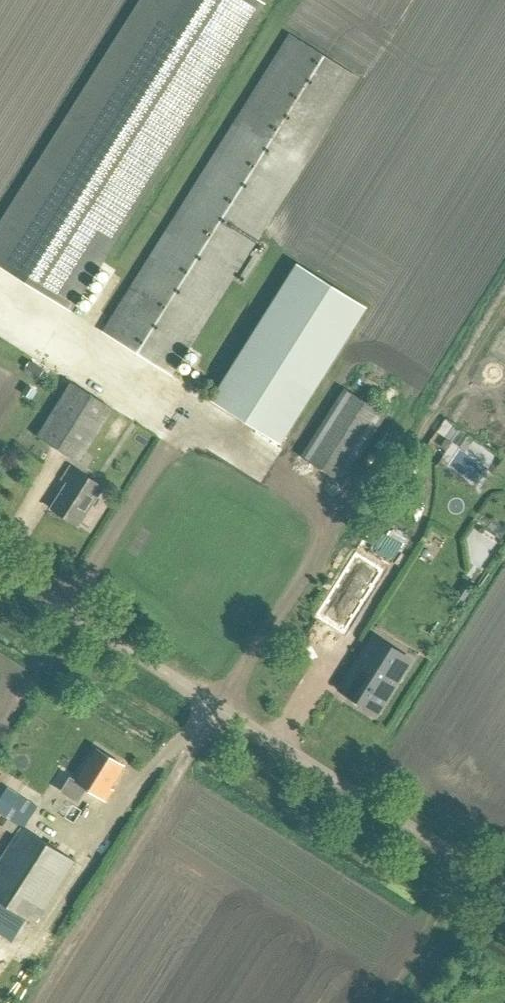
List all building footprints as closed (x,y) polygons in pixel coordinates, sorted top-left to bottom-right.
[(69,312),(262,6),(252,0),(146,0),(0,231),(0,269),(69,312)] [(173,378),(360,80),(290,37),(103,334),(173,378)] [(282,446),(367,310),(298,266),(212,402),(282,446)] [(80,463),(114,409),(72,382),(38,437),(80,463)] [(345,486),(388,416),(346,390),(303,459),(345,486)] [(446,439),(440,447),(446,451),(452,443),(446,439)] [(79,526),(104,487),(72,467),(64,480),(69,483),(52,509),(79,526)] [(356,555),(316,618),(343,635),(383,572),(356,555)] [(465,582),(453,601),(461,606),(473,587),(465,582)] [(400,664),(380,652),(370,646),(369,646),(336,701),(367,719),(379,699),(368,692),(377,678),(388,685),(393,676),(400,664)] [(106,801),(114,790),(112,789),(126,766),(97,748),(76,782),(106,801)] [(8,819),(21,827),(22,826),(24,827),(38,805),(21,794),(6,817),(8,819)] [(76,860),(24,827),(22,826),(21,827),(0,860),(0,935),(3,937),(18,913),(36,924),(76,860)]
